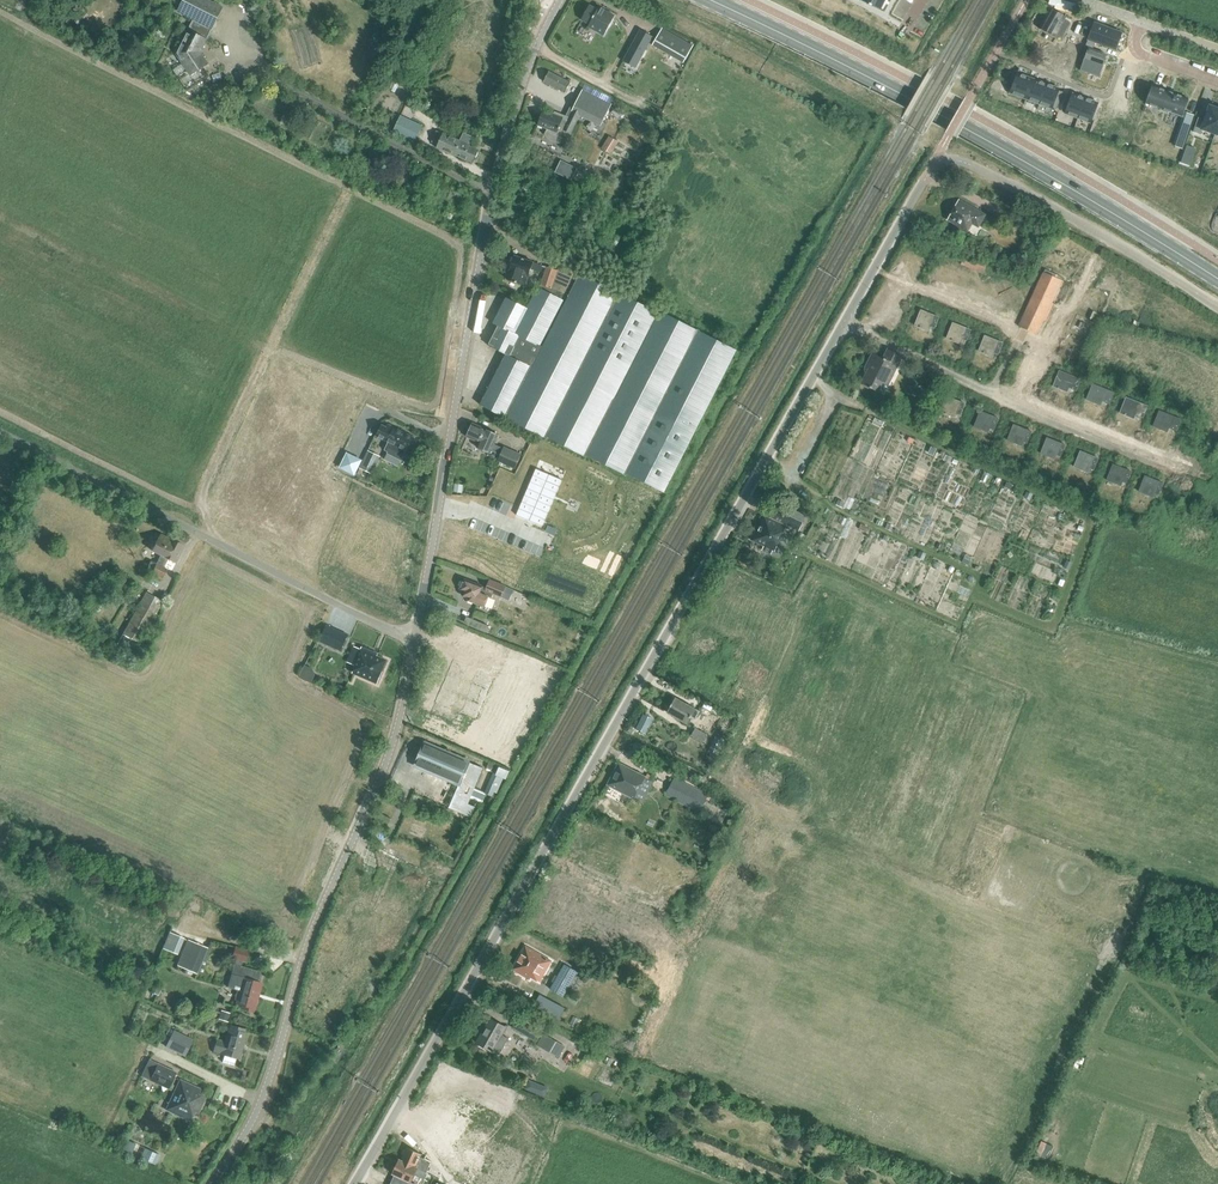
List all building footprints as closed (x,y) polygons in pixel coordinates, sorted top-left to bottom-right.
[(212,29),(223,7),(209,0),(184,0),(178,11),(212,29)] [(861,0),(881,10),(886,0),(861,0)] [(589,24),(588,27),(604,35),(614,16),(599,7),(597,9),(589,5),(581,20),(589,24)] [(1066,17),(1058,12),(1050,8),(1038,28),(1057,38),(1058,36),(1062,38),(1070,23),(1065,20),(1066,17)] [(1088,40),(1115,50),(1122,33),(1094,23),(1088,40)] [(694,45),(663,28),(653,45),(684,62),(694,45)] [(176,53),(190,75),(208,64),(202,54),(200,54),(200,50),(201,50),(207,39),(188,30),(176,53)] [(652,36),(640,30),(623,61),(635,68),(652,36)] [(1099,76),(1106,55),(1088,49),(1081,70),(1099,76)] [(1042,65),(1049,67),(1052,60),(1045,57),(1042,65)] [(1004,91),(1007,92),(1021,97),(1029,77),(1015,71),(1011,70),(1011,72),(1006,71),(1003,79),(1007,81),(1004,91)] [(544,82),(565,93),(570,82),(549,71),(544,82)] [(1021,97),(1033,102),(1041,81),(1032,78),(1029,77),(1021,97)] [(1041,81),(1033,102),(1046,106),(1046,105),(1050,96),(1054,97),(1057,89),(1053,88),(1053,86),(1044,82),(1041,81)] [(1182,116),(1188,99),(1152,86),(1146,104),(1160,108),(1159,110),(1168,113),(1169,111),(1182,116)] [(600,126),(611,104),(582,89),(571,112),(572,112),(569,118),(562,115),(562,117),(545,109),(539,124),(548,129),(545,134),(547,136),(549,137),(551,139),(554,140),(556,141),(559,142),(562,143),(567,132),(569,133),(578,115),(600,126)] [(1072,93),(1064,113),(1077,117),(1084,97),(1072,93)] [(1084,97),(1077,117),(1090,122),(1091,120),(1094,111),(1097,103),(1097,102),(1084,97)] [(1198,117),(1193,131),(1201,134),(1202,129),(1215,133),(1217,124),(1217,109),(1209,106),(1205,120),(1198,117)] [(1187,113),(1179,138),(1185,140),(1194,115),(1187,113)] [(393,132),(414,142),(422,126),(400,116),(393,132)] [(477,152),(478,150),(469,146),(473,137),(464,133),(460,141),(443,133),(436,148),(455,156),(455,155),(472,163),(475,157),(477,157),(478,153),(477,152)] [(619,142),(610,136),(602,148),(611,154),(619,142)] [(1181,162),(1188,165),(1191,157),(1183,154),(1181,162)] [(955,225),(964,230),(969,221),(978,226),(984,215),(959,201),(948,219),(956,224),(955,225)] [(964,256),(961,264),(983,274),(986,265),(989,266),(992,261),(967,250),(964,256)] [(533,261),(514,256),(506,279),(526,285),(531,270),(540,272),(542,265),(533,261)] [(582,270),(560,259),(558,270),(551,288),(550,293),(554,295),(565,301),(580,273),(582,270)] [(1023,271),(1029,266),(1024,260),(1018,265),(1023,271)] [(551,288),(558,270),(546,267),(540,284),(551,288)] [(1064,281),(1043,272),(1019,326),(1037,334),(1040,328),(1054,303),(1052,303),(1053,300),(1055,301),(1060,288),(1060,287),(1061,287),(1064,281)] [(627,474),(664,492),(665,491),(737,350),(659,310),(658,312),(580,273),(566,301),(565,301),(563,300),(503,417),(546,438),(547,437),(586,457),(587,455),(626,475),(627,474)] [(480,405),(503,417),(563,300),(554,295),(550,293),(538,287),(527,309),(506,298),(493,323),(498,326),(488,345),(506,354),(480,405)] [(893,305),(886,322),(920,335),(930,311),(917,306),(913,313),(893,305)] [(961,344),(963,339),(968,341),(972,330),(952,322),(946,338),(961,344)] [(993,357),(994,353),(1000,355),(1004,343),(984,335),(978,351),(993,357)] [(868,369),(861,383),(878,392),(883,383),(888,386),(903,356),(887,349),(883,358),(872,352),(865,367),(868,369)] [(1052,386),(1067,392),(1069,388),(1076,391),(1081,379),(1059,370),(1052,386)] [(1086,400),(1100,405),(1102,401),(1110,404),(1115,392),(1092,383),(1086,400)] [(966,403),(961,402),(946,396),(940,412),(954,418),(956,414),(961,416),(966,403)] [(1119,413),(1134,419),(1136,415),(1143,418),(1148,405),(1126,397),(1119,413)] [(1185,445),(1195,420),(1168,409),(1158,434),(1185,445)] [(988,433),(990,429),(995,431),(1000,418),(995,416),(980,410),(973,427),(988,433)] [(500,455),(497,460),(515,468),(521,454),(503,447),(503,448),(493,444),(498,435),(472,423),(466,436),(479,442),(476,447),(490,453),(491,451),(500,455)] [(387,454),(400,461),(406,450),(406,451),(413,437),(388,424),(386,427),(382,425),(376,436),(388,442),(384,450),(388,452),(387,454)] [(1021,446),(1023,442),(1029,444),(1033,432),(1028,430),(1013,424),(1007,440),(1021,446)] [(1055,459),(1057,455),(1062,457),(1066,445),(1061,443),(1047,437),(1040,453),(1055,459)] [(932,446),(929,453),(933,455),(937,449),(932,446)] [(1088,473),(1090,468),(1096,471),(1100,458),(1095,456),(1080,450),(1073,467),(1088,473)] [(360,468),(370,473),(379,456),(368,451),(360,468)] [(1121,486),(1122,482),(1128,484),(1133,472),(1113,464),(1106,480),(1121,486)] [(536,469),(516,515),(543,526),(562,480),(536,469)] [(1157,514),(1169,485),(1155,479),(1143,508),(1157,514)] [(462,485),(454,483),(452,492),(461,493),(462,485)] [(764,516),(752,540),(764,546),(773,550),(775,551),(787,525),(799,531),(803,522),(806,516),(798,512),(795,519),(783,513),(774,509),(770,518),(764,516)] [(861,524),(859,529),(866,532),(868,528),(861,524)] [(164,567),(167,560),(175,564),(184,546),(160,534),(151,552),(160,556),(156,564),(150,561),(146,571),(163,579),(168,569),(164,567)] [(797,541),(802,544),(806,537),(801,534),(797,541)] [(921,552),(918,558),(924,560),(927,555),(921,552)] [(1067,560),(1064,567),(1070,570),(1073,563),(1067,560)] [(462,589),(460,594),(461,594),(469,598),(468,601),(485,607),(488,597),(491,598),(493,594),(485,591),(486,588),(482,587),(482,586),(464,579),(463,582),(462,583),(460,586),(461,588),(461,589),(462,589)] [(486,588),(485,591),(493,594),(501,598),(509,600),(513,590),(508,587),(490,579),(486,588)] [(133,656),(139,644),(162,602),(145,593),(122,634),(123,634),(116,647),(133,656)] [(348,635),(326,625),(319,641),(341,651),(348,635)] [(352,673),(377,684),(382,672),(382,671),(386,660),(371,653),(372,651),(361,647),(354,665),(355,666),(352,673)] [(700,711),(696,709),(675,698),(667,713),(688,724),(692,717),(695,719),(700,711)] [(644,714),(636,729),(644,733),(651,718),(644,714)] [(696,728),(691,736),(702,743),(707,735),(696,728)] [(483,768),(425,743),(415,765),(459,784),(449,808),(471,817),(475,807),(468,804),(483,768)] [(619,763),(607,785),(634,799),(645,777),(619,763)] [(483,792),(491,796),(493,791),(496,793),(504,774),(493,769),(483,792)] [(699,813),(709,795),(674,777),(665,796),(699,813)] [(183,938),(169,932),(162,948),(177,954),(183,938)] [(176,965),(197,974),(206,950),(207,949),(187,941),(176,965)] [(512,969),(513,970),(514,972),(517,974),(518,973),(530,980),(531,978),(536,981),(537,981),(540,982),(552,961),(526,944),(524,948),(519,956),(512,969)] [(242,1009),(254,1012),(257,998),(256,998),(260,983),(259,983),(262,972),(241,966),(243,961),(245,961),(248,951),(236,948),(233,958),(236,959),(228,984),(240,988),(239,992),(237,991),(234,1000),(236,1001),(235,1004),(243,1006),(242,1009)] [(550,989),(563,997),(578,972),(564,964),(550,989)] [(533,1006),(559,1020),(566,1008),(540,994),(533,1006)] [(220,1021),(228,1023),(230,1015),(222,1013),(220,1021)] [(494,1052),(494,1051),(498,1054),(503,1045),(504,1045),(508,1038),(501,1034),(505,1027),(491,1019),(482,1034),(481,1033),(476,1043),(491,1051),(492,1051),(494,1052)] [(518,1019),(513,1028),(534,1040),(538,1031),(518,1019)] [(222,1062),(234,1066),(236,1058),(239,1059),(242,1049),(241,1048),(245,1033),(243,1033),(244,1029),(230,1025),(225,1043),(216,1040),(213,1052),(224,1055),(222,1062)] [(165,1048),(185,1057),(190,1046),(183,1043),(185,1038),(172,1032),(165,1048)] [(562,1045),(546,1036),(540,1046),(556,1055),(562,1045)] [(142,1077),(168,1089),(175,1073),(149,1060),(142,1077)] [(198,1095),(200,1089),(178,1080),(165,1111),(190,1122),(194,1112),(198,1114),(205,1098),(198,1095)] [(529,1081),(525,1089),(535,1093),(537,1088),(535,1083),(529,1081)] [(121,1150),(131,1154),(135,1144),(125,1140),(121,1150)] [(399,1159),(399,1160),(418,1168),(426,1172),(431,1163),(424,1159),(425,1158),(420,1156),(421,1154),(407,1147),(401,1160),(399,1159)] [(140,1158),(155,1165),(159,1155),(145,1148),(140,1158)] [(411,1183),(414,1175),(423,1180),(426,1173),(418,1168),(399,1160),(393,1174),(411,1183)]
